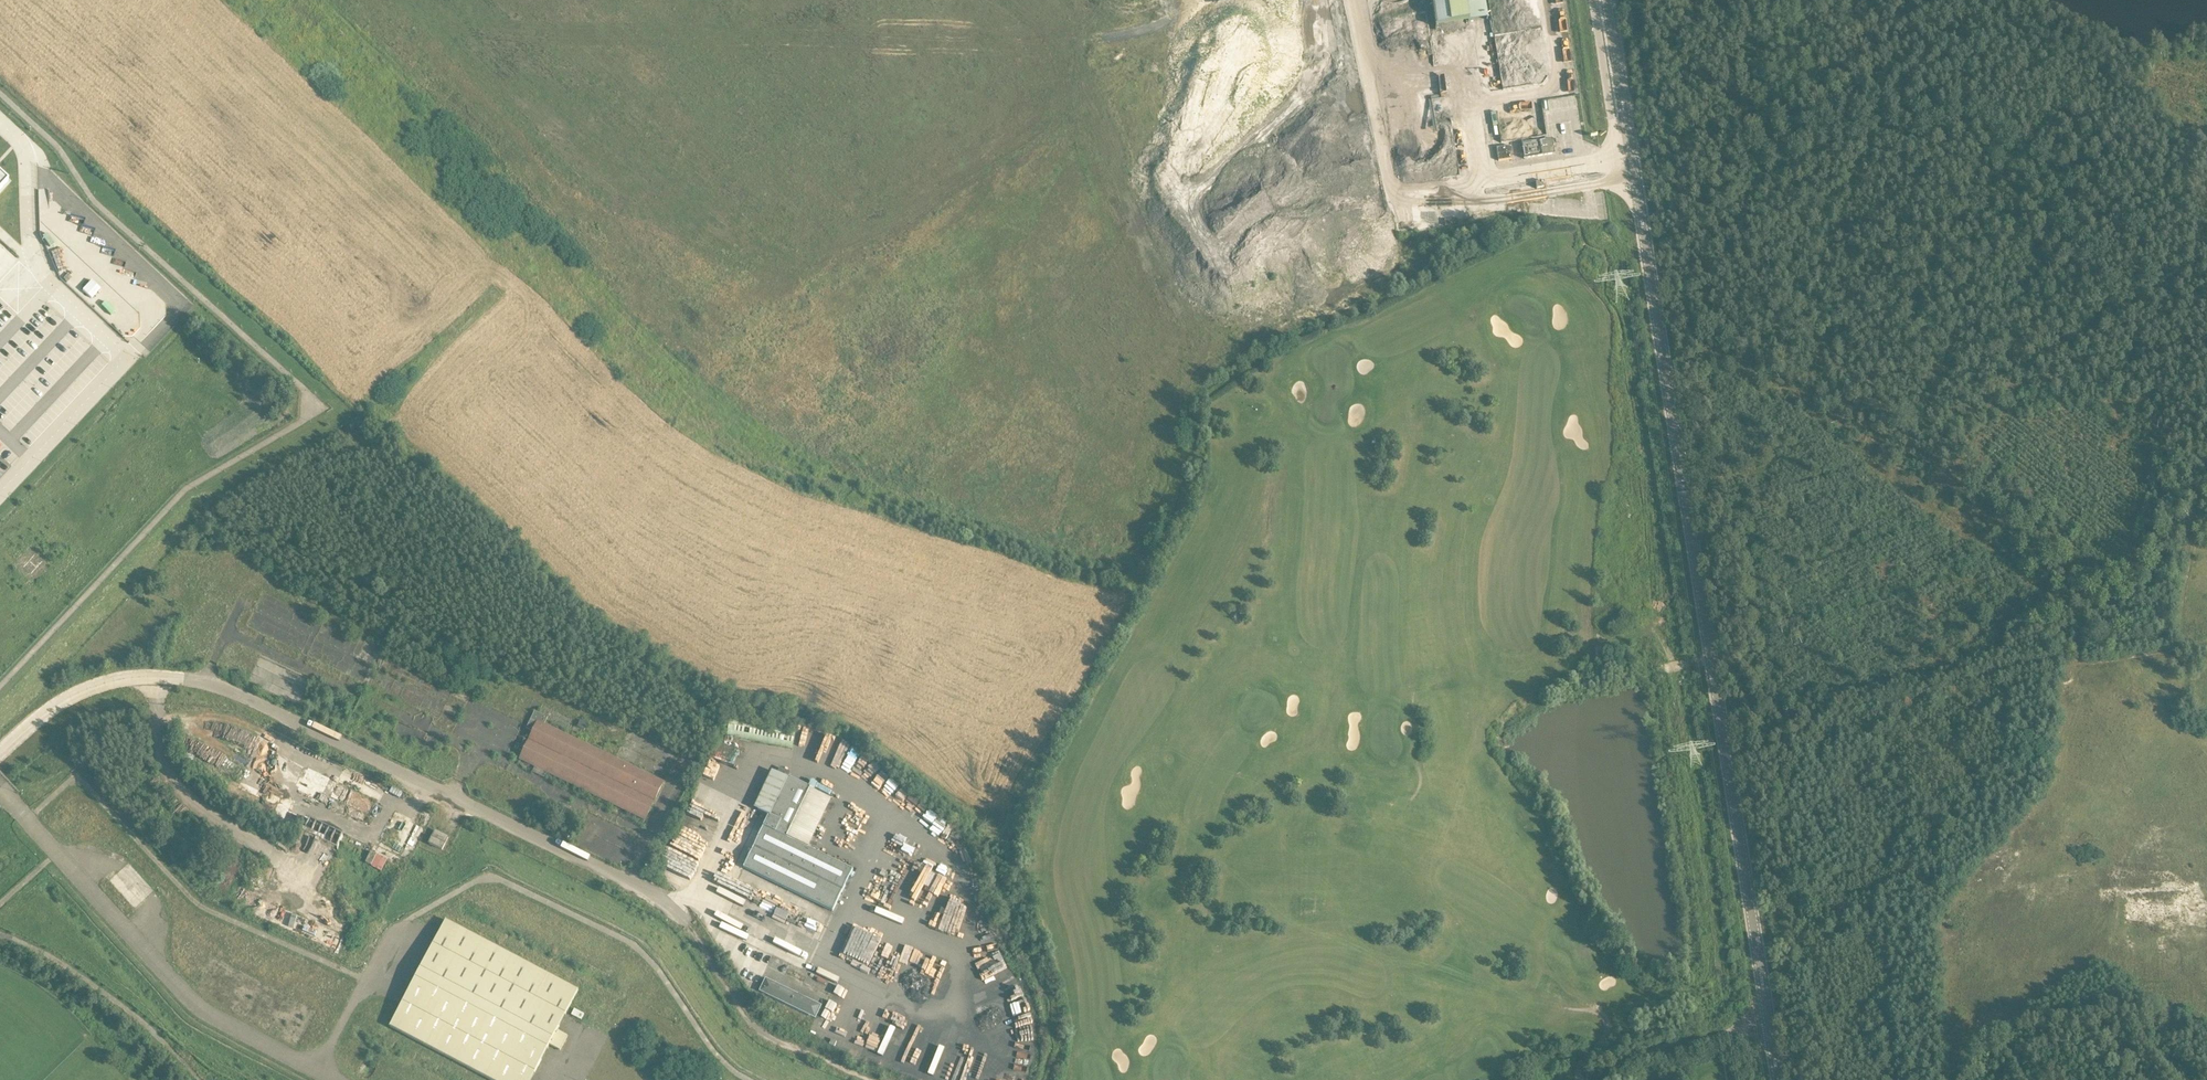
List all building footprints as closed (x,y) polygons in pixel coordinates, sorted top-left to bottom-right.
[(1468,27),(1487,24),(1484,0),(1464,0),(1468,27)] [(1522,144),(1524,160),(1555,155),(1552,140),(1522,144)] [(1511,147),(1497,149),(1499,162),(1513,160),(1511,147)] [(532,734),(524,749),(525,750),(520,760),(645,821),(663,785),(545,725),(548,719),(535,713),(526,731),(532,734)] [(796,728),(732,714),(727,736),(792,749),(796,728)] [(588,724),(581,721),(577,729),(584,732),(588,724)] [(787,779),(748,859),(743,869),(833,912),(853,871),(808,850),(788,840),(811,791),(787,779)] [(707,791),(713,791),(713,807),(726,807),(726,786),(706,786),(707,791)] [(403,795),(395,791),(392,797),(400,801),(403,795)] [(435,832),(429,845),(442,851),(448,838),(435,832)] [(372,850),(367,860),(373,863),(378,853),(372,850)] [(446,922),(391,1028),(489,1079),(532,1079),(549,1046),(561,1052),(568,1038),(557,1032),(578,992),(446,922)] [(808,1016),(815,1003),(765,979),(759,992),(808,1016)]
